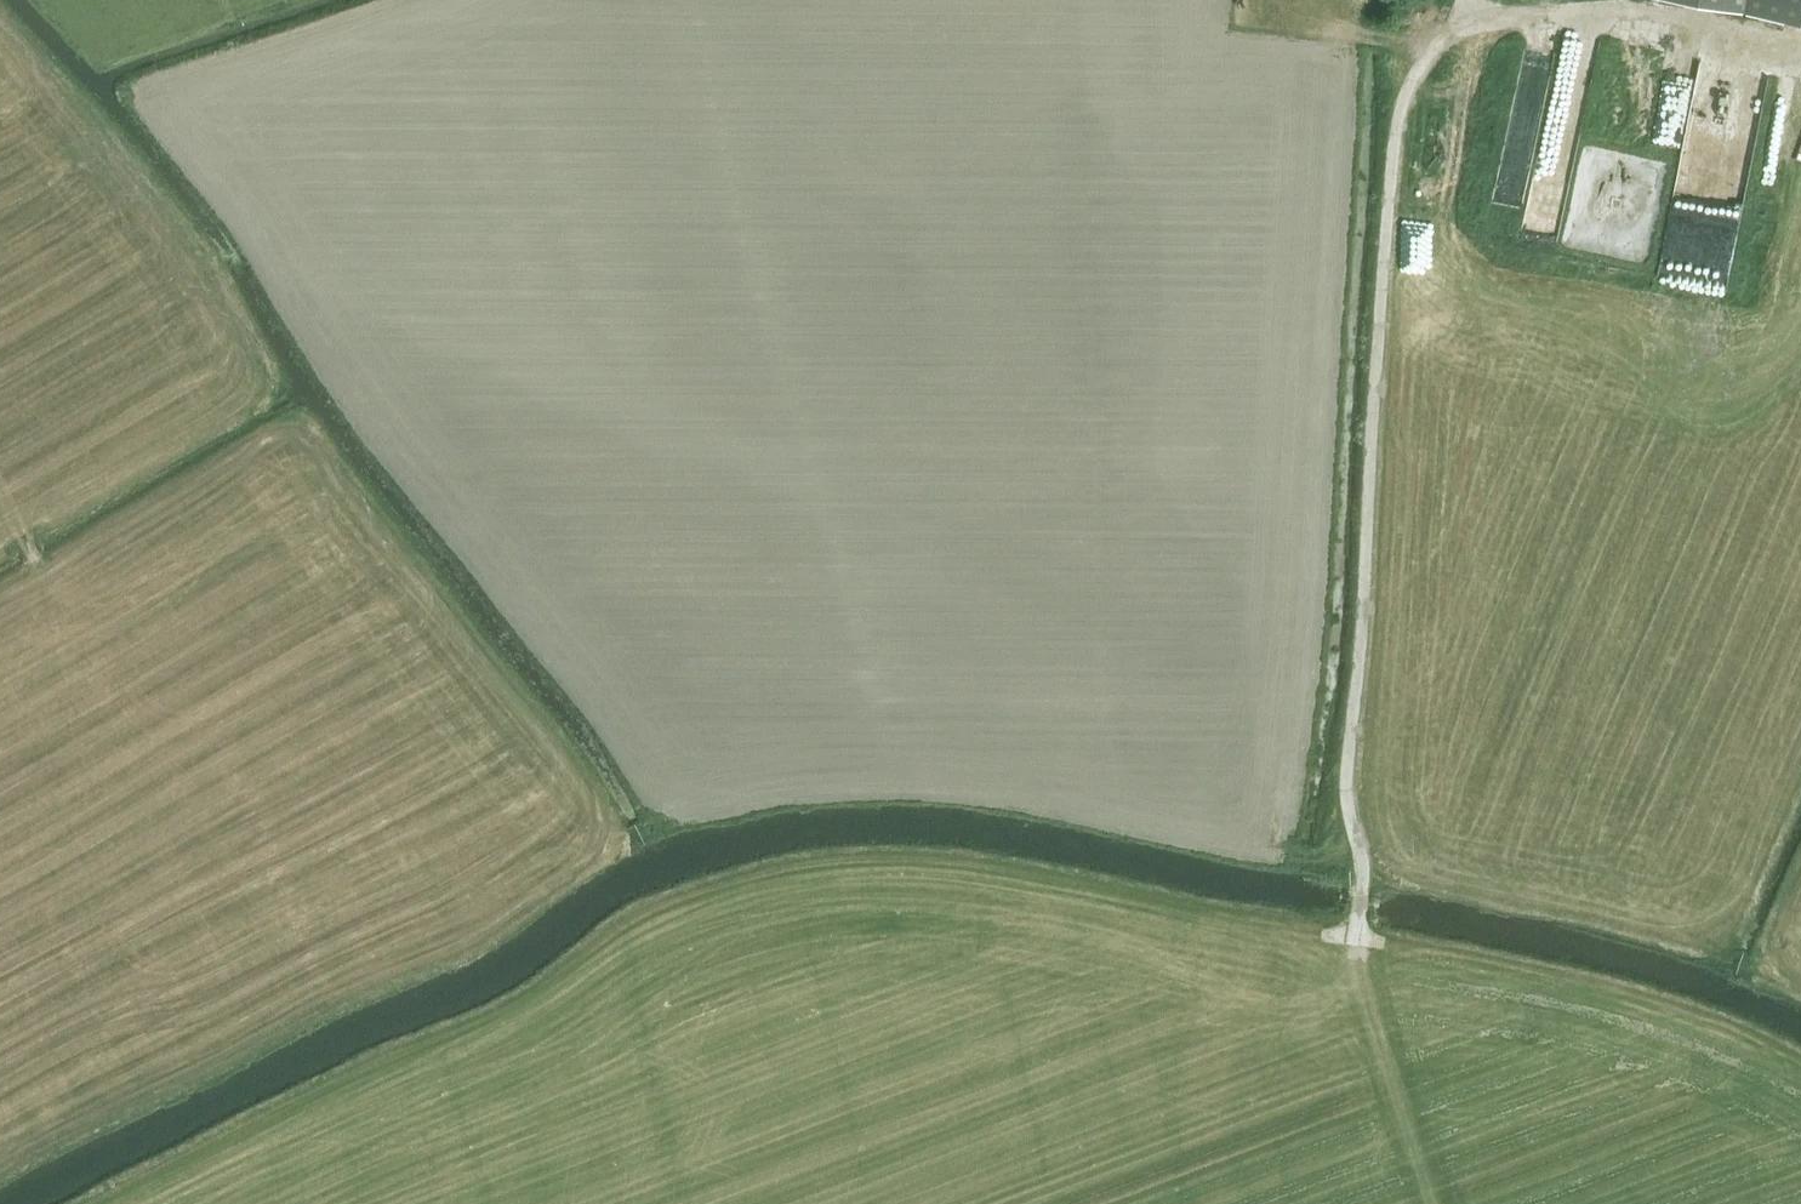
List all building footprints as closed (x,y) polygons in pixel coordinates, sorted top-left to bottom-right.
[(1759,13),(1800,21),(1800,0),(1677,0),(1759,13)] [(1539,174),(1564,179),(1566,168),(1551,166),(1554,150),(1578,155),(1592,82),(1557,75),(1539,174)]
